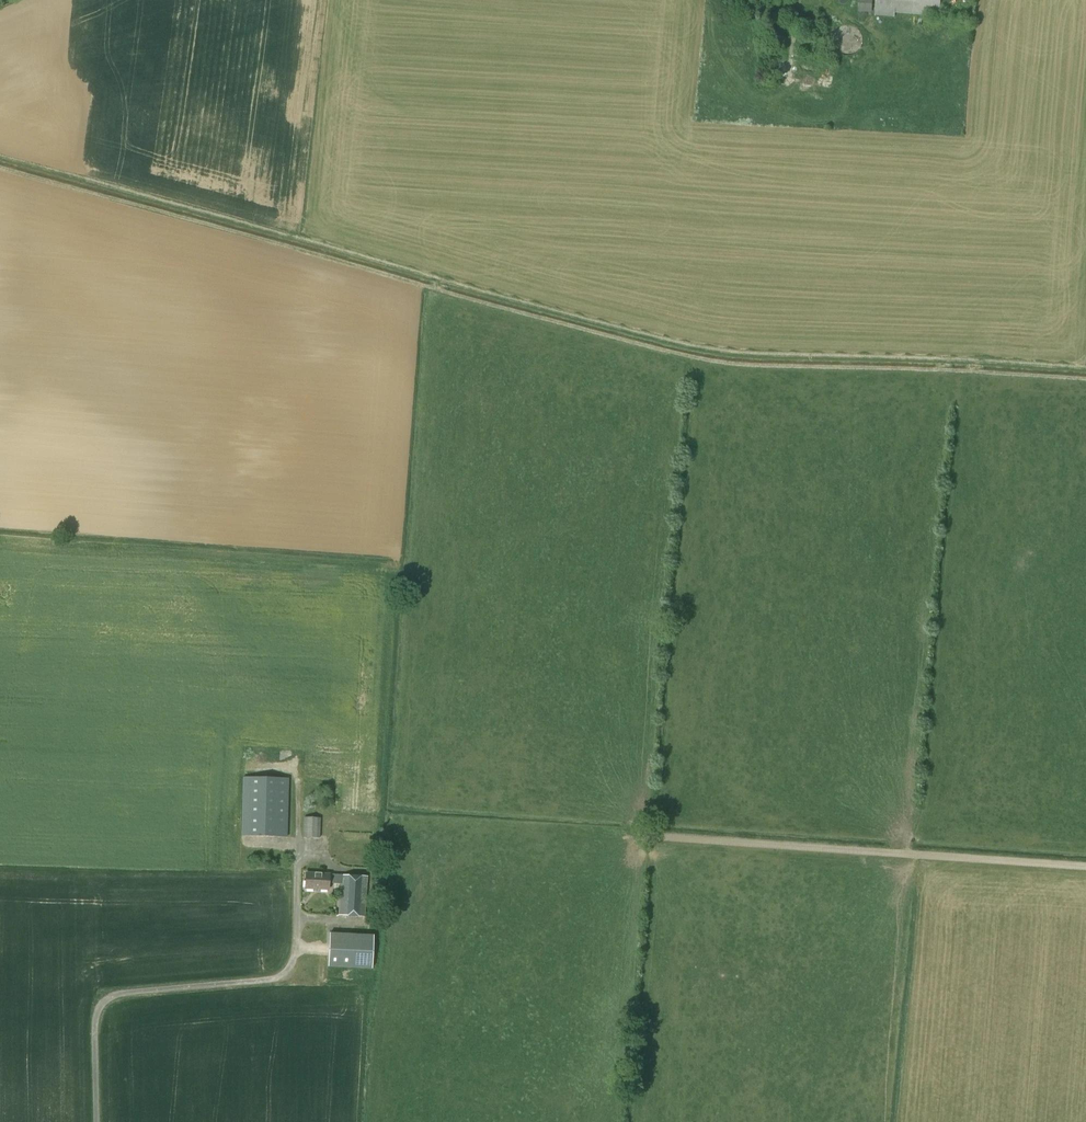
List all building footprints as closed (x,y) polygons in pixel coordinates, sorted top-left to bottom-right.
[(872,0),(858,0),(858,12),(871,13),(872,0)] [(875,15),(894,17),(894,13),(939,16),(940,0),(876,0),(875,15)] [(738,27),(753,29),(754,20),(739,18),(738,27)] [(844,27),(834,40),(845,48),(854,35),(844,27)] [(792,75),(815,76),(816,60),(792,59),(792,75)] [(305,758),(305,766),(328,767),(328,758),(305,758)] [(304,767),(304,778),(327,779),(328,767),(304,767)] [(287,837),(289,778),(243,777),(241,836),(287,837)] [(320,838),(320,818),(304,817),(303,837),(320,838)] [(365,917),(368,877),(328,874),(306,873),(305,888),(328,890),(328,883),(341,884),(339,915),(365,917)] [(373,936),(329,933),(327,967),(371,969),(373,936)]
